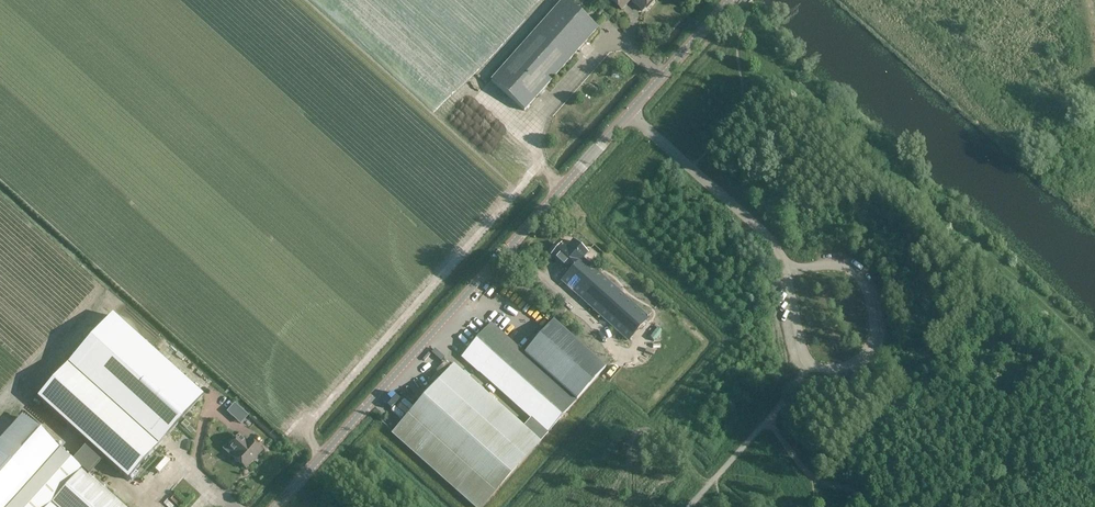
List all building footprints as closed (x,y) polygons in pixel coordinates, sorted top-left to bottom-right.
[(590,38),(598,29),(566,0),(563,0),(491,80),(525,111),(590,38)] [(654,0),(612,0),(611,1),(623,11),(631,1),(643,12),(654,0)] [(569,272),(561,281),(627,341),(648,318),(590,265),(582,258),(587,253),(573,241),(566,250),(561,245),(552,256),(569,272)] [(202,397),(112,316),(67,366),(157,447),(160,444),(202,397)] [(590,384),(606,367),(553,320),(524,353),(491,324),(461,357),(531,419),(522,428),(453,367),(394,433),(477,506),(481,506),(590,384)] [(36,349),(24,360),(30,366),(41,354),(36,349)] [(34,370),(46,360),(42,356),(30,366),(34,370)] [(56,384),(30,413),(119,494),(146,465),(56,384)] [(228,410),(242,423),(249,415),(235,402),(228,410)] [(409,415),(414,406),(410,404),(404,413),(409,415)] [(0,445),(0,506),(51,506),(83,471),(61,451),(59,452),(23,419),(0,445)] [(248,439),(245,443),(241,439),(236,439),(233,443),(233,448),(238,451),(232,457),(245,469),(261,451),(248,439)] [(83,471),(51,506),(123,506),(83,471)]
